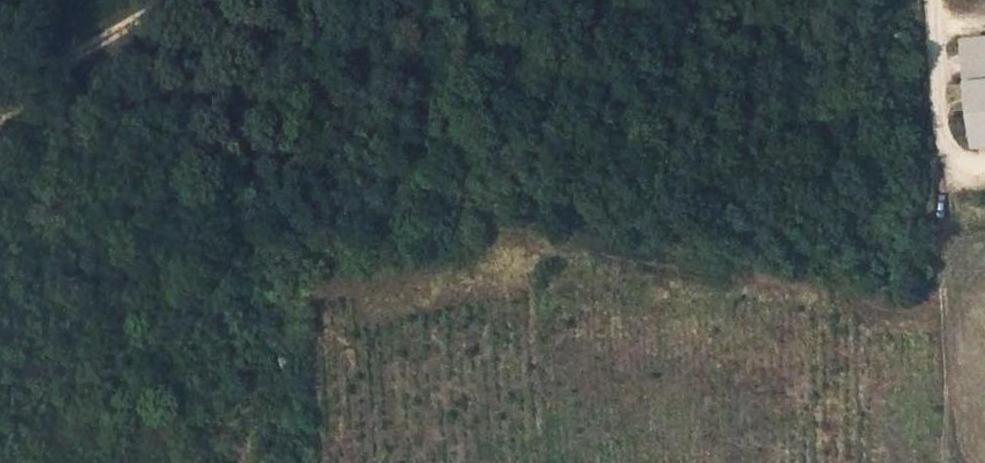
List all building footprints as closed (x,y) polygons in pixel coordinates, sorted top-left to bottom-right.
[(965,46),(969,83),(984,82),(984,44),(965,46)] [(969,83),(972,110),(984,108),(984,82),(969,83)] [(972,110),(975,135),(984,134),(984,108),(972,110)]
